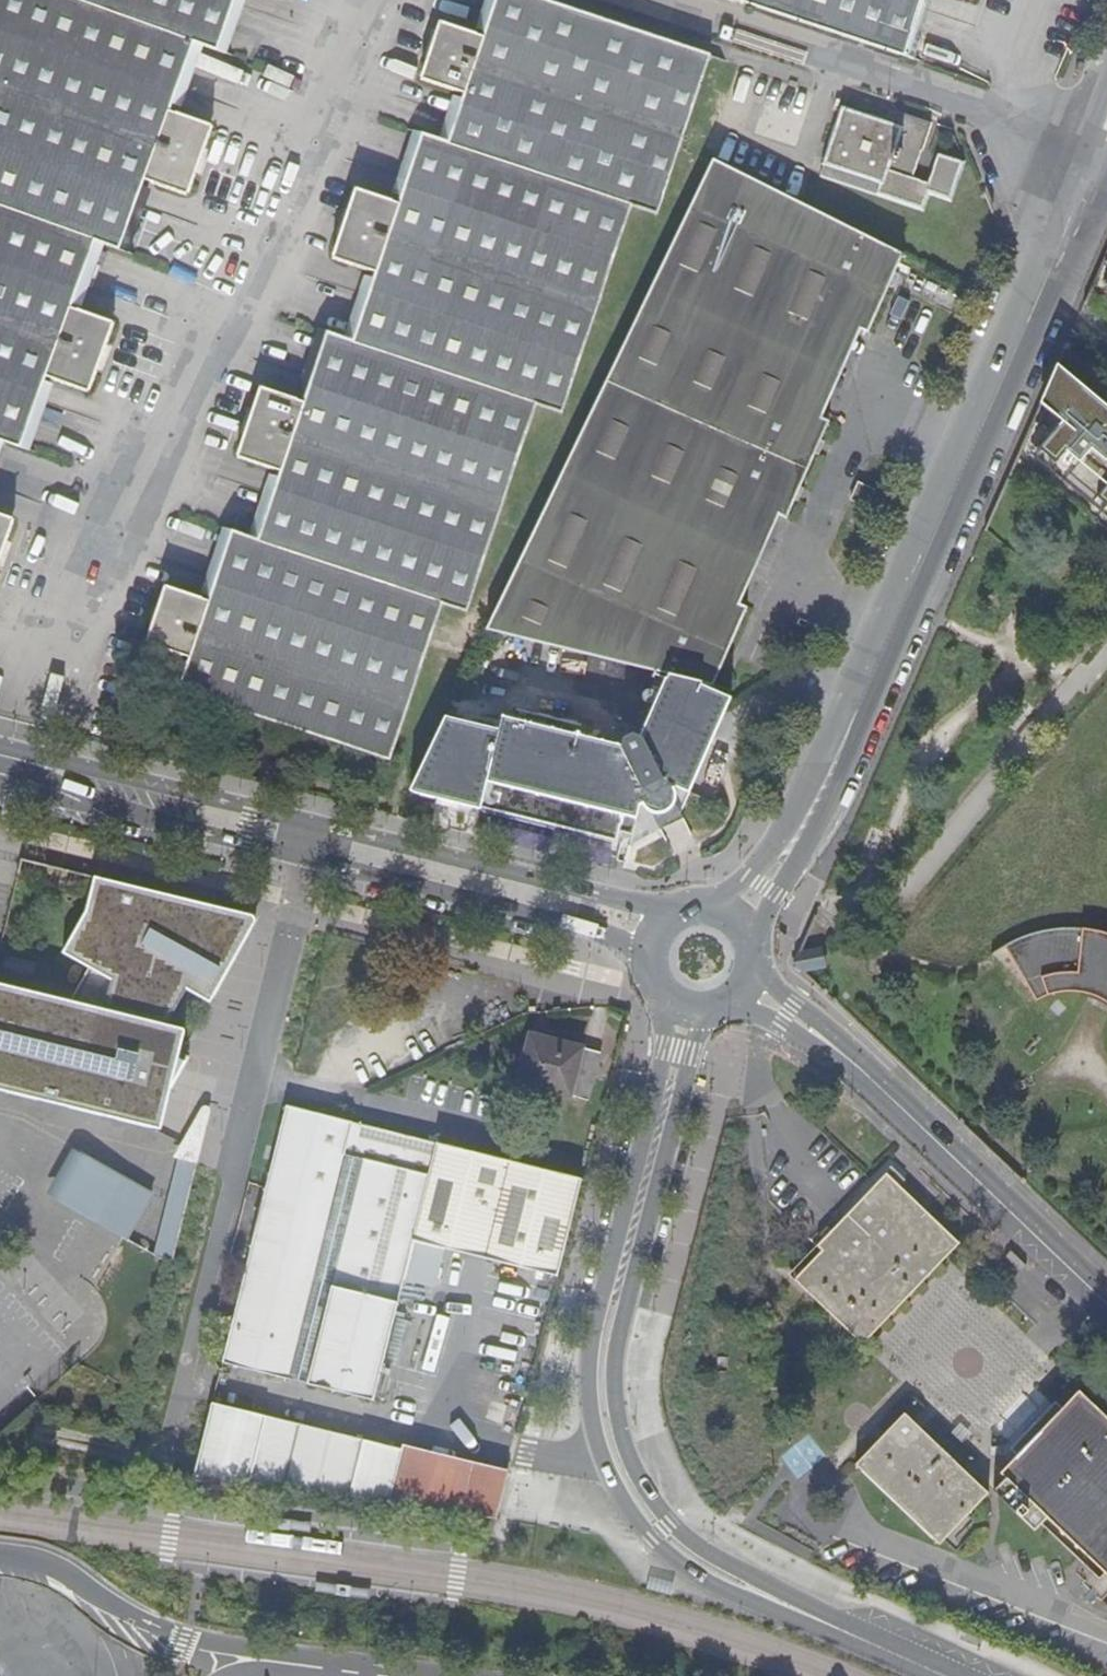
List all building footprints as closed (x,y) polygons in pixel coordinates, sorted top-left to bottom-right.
[(19,441),(44,373),(80,387),(104,323),(67,308),(92,238),(118,247),(142,178),(180,191),(204,125),(167,111),(191,40),(215,48),(232,0),(0,0),(0,434),(19,441)] [(710,60),(524,0),(502,0),(487,40),(448,28),(430,79),(469,93),(450,144),(424,136),(399,206),(362,195),(341,257),(378,268),(353,341),(327,332),(303,404),(264,393),(243,456),(281,469),(257,540),(232,533),(209,604),(169,591),(152,643),(190,655),(179,690),(389,760),(441,604),(465,611),(535,404),(561,412),(633,206),(659,213),(710,60)] [(710,60),(711,55),(543,0),(524,0),(710,60)] [(907,55),(926,0),(738,0),(907,55)] [(815,164),(873,185),(871,195),(919,211),(926,196),(948,202),(963,160),(936,150),(924,182),(909,177),(928,123),(894,112),(891,122),(835,104),(815,164)] [(747,503),(775,515),(781,517),(785,511),(790,499),(788,498),(787,498),(791,490),(793,485),(796,486),(799,477),(810,451),(808,449),(814,438),(817,439),(825,421),(817,418),(791,406),(831,315),(857,327),(865,330),(884,285),(882,284),(888,271),(890,271),(899,251),(711,159),(487,628),(665,672),(637,735),(632,734),(621,741),(619,747),(526,724),(501,718),(498,731),(445,717),(409,791),(413,793),(628,847),(637,808),(640,807),(650,813),(658,814),(662,813),(666,812),(670,807),(672,802),(671,790),(672,789),(680,792),(685,794),(690,781),(705,747),(727,695),(696,682),(697,680),(708,683),(716,667),(717,666),(714,665),(714,664),(720,652),(722,653),(741,605),(736,603),(709,591),(747,503)] [(896,274),(890,271),(888,271),(882,284),(884,285),(889,288),(896,274)] [(817,418),(857,327),(831,315),(791,406),(817,418)] [(1052,367),(1036,404),(1039,407),(1059,423),(1055,427),(1055,426),(1035,450),(1106,510),(1106,412),(1105,411),(1056,370),(1052,367)] [(821,442),(817,439),(814,438),(808,449),(810,451),(816,453),(821,442)] [(64,474),(67,457),(5,445),(2,461),(64,474)] [(800,488),(796,486),(793,485),(791,490),(787,498),(788,498),(790,499),(795,501),(800,488)] [(876,495),(870,492),(866,501),(872,503),(876,495)] [(736,603),(775,515),(747,503),(709,591),(736,603)] [(727,655),(722,653),(720,652),(714,664),(714,665),(717,666),(721,668),(727,655)] [(92,879),(82,915),(62,955),(85,970),(68,1002),(0,986),(0,1093),(158,1132),(169,1090),(185,1060),(179,1057),(182,1031),(164,1026),(175,1008),(199,1021),(253,918),(92,879)] [(997,943),(1032,998),(1033,998),(1037,996),(1042,993),(1046,992),(1050,991),(1055,990),(1059,989),(1064,989),(1069,989),(1073,989),(1078,990),(1082,991),(1087,993),(1091,994),(1095,996),(1099,998),(1103,1001),(1106,1004),(1106,932),(1106,931),(1091,928),(1077,925),(1063,924),(1051,925),(1040,927),(1029,929),(1018,932),(1007,937),(997,943)] [(796,954),(791,965),(800,974),(821,969),(817,950),(796,954)] [(583,1047),(531,1034),(517,1082),(570,1096),(570,1095),(587,1100),(599,1052),(583,1047)] [(286,1106),(222,1363),(373,1401),(404,1278),(434,1285),(443,1248),(557,1277),(581,1179),(286,1106)] [(153,1194),(71,1148),(46,1194),(128,1240),(153,1194)] [(821,1250),(794,1280),(862,1345),(960,1243),(886,1173),(816,1245),(821,1250)] [(1079,1391),(999,1473),(1005,1478),(993,1490),(1034,1531),(1047,1518),(1106,1575),(1106,1417),(1079,1391)] [(307,1496),(323,1430),(212,1404),(192,1481),(307,1496)] [(939,1545),(988,1493),(904,1413),(855,1464),(939,1545)] [(357,1438),(323,1430),(307,1496),(341,1500),(357,1438)] [(394,1447),(357,1438),(341,1500),(380,1505),(394,1447)] [(509,1470),(398,1443),(395,1443),(394,1447),(380,1505),(383,1505),(496,1518),(509,1470)] [(311,1524),(257,1516),(255,1525),(310,1532),(311,1524)]
